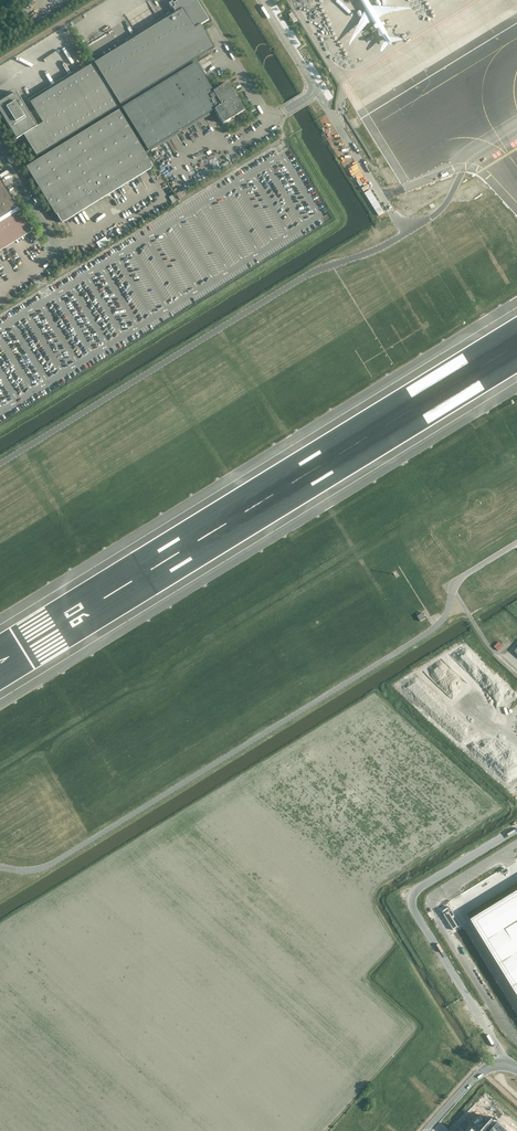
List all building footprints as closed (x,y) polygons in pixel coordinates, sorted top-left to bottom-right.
[(94,63),(120,106),(214,48),(210,42),(210,41),(202,29),(200,25),(201,25),(209,20),(196,0),(180,0),(178,1),(177,0),(175,0),(169,3),(169,4),(172,9),(173,9),(174,11),(176,13),(173,15),(171,16),(129,42),(122,46),(94,63)] [(113,27),(121,40),(127,36),(120,23),(113,27)] [(148,151),(210,112),(214,110),(206,96),(213,92),(195,63),(121,108),(148,151)] [(16,140),(16,139),(23,135),(36,157),(117,107),(91,65),(84,69),(74,75),(30,103),(29,103),(34,110),(29,113),(22,103),(16,92),(0,102),(0,114),(16,140)] [(227,83),(213,92),(206,96),(214,110),(223,124),(244,111),(227,83)] [(38,160),(26,167),(30,174),(32,177),(32,178),(47,203),(49,204),(53,211),(55,215),(55,216),(56,215),(59,219),(61,222),(62,223),(63,223),(63,222),(64,222),(66,221),(144,173),(148,171),(151,169),(151,168),(152,168),(152,167),(152,166),(150,163),(151,162),(119,110),(38,160)] [(0,179),(0,251),(32,231),(0,179)] [(422,613),(420,614),(417,616),(420,621),(426,618),(422,613)] [(470,920),(516,996),(516,891),(470,920)] [(442,911),(453,930),(454,930),(453,929),(460,925),(460,926),(461,926),(449,907),(448,907),(449,908),(443,912),(442,911)]
